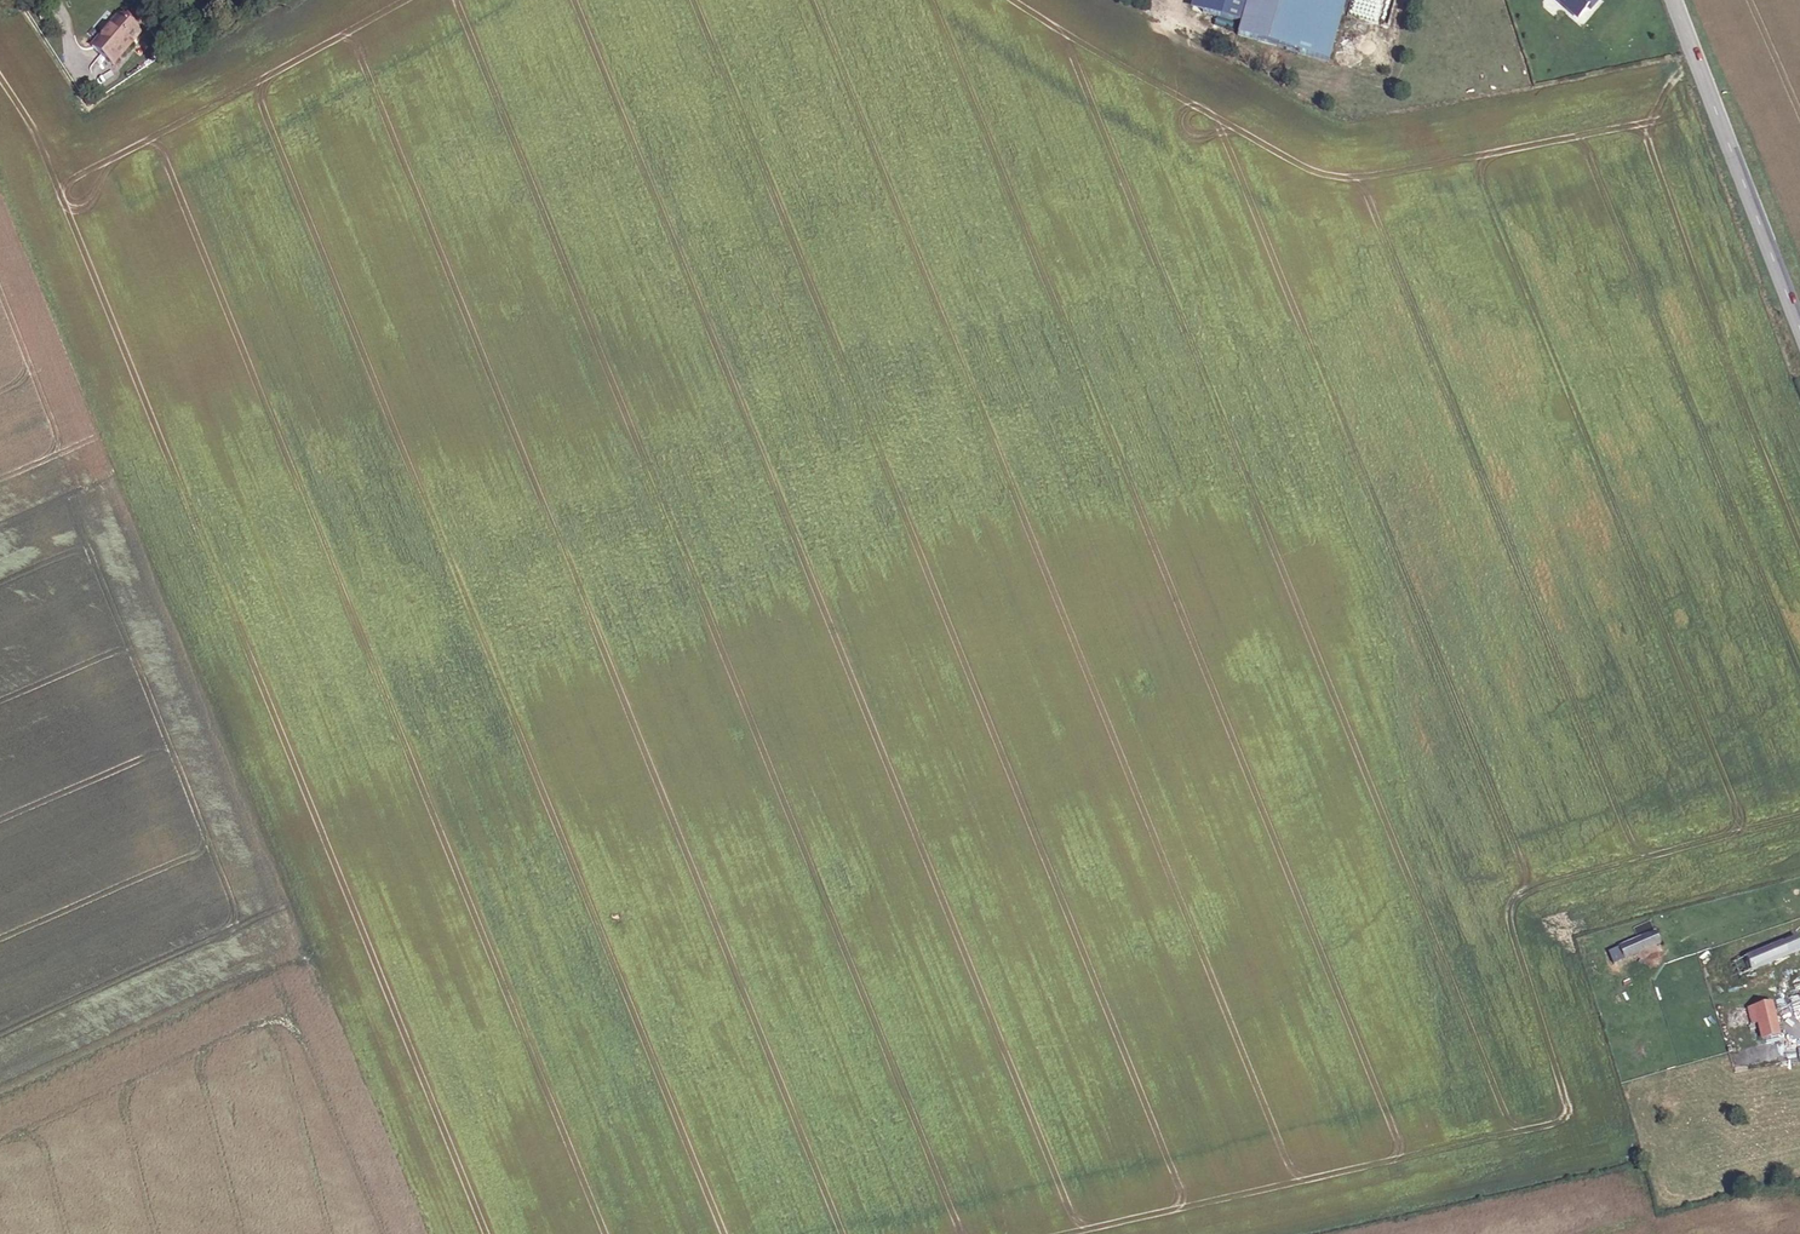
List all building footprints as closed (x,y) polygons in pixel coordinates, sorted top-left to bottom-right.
[(1248,0),(1207,0),(1203,14),(1241,24),(1248,0)] [(1241,24),(1238,36),(1330,60),(1345,0),(1248,0),(1241,24)] [(1596,1),(1594,0),(1556,0),(1576,18),(1585,7),(1588,10),(1596,1)] [(112,1),(86,38),(109,52),(135,17),(112,1)] [(1657,924),(1621,938),(1625,950),(1660,937),(1657,924)] [(1793,929),(1742,952),(1747,967),(1799,946),(1793,929)] [(1625,950),(1621,938),(1599,946),(1603,958),(1625,950)] [(1748,1021),(1756,1020),(1772,1015),(1768,1001),(1745,1007),(1748,1021)] [(1772,1015),(1756,1020),(1761,1040),(1777,1036),(1772,1015)]
